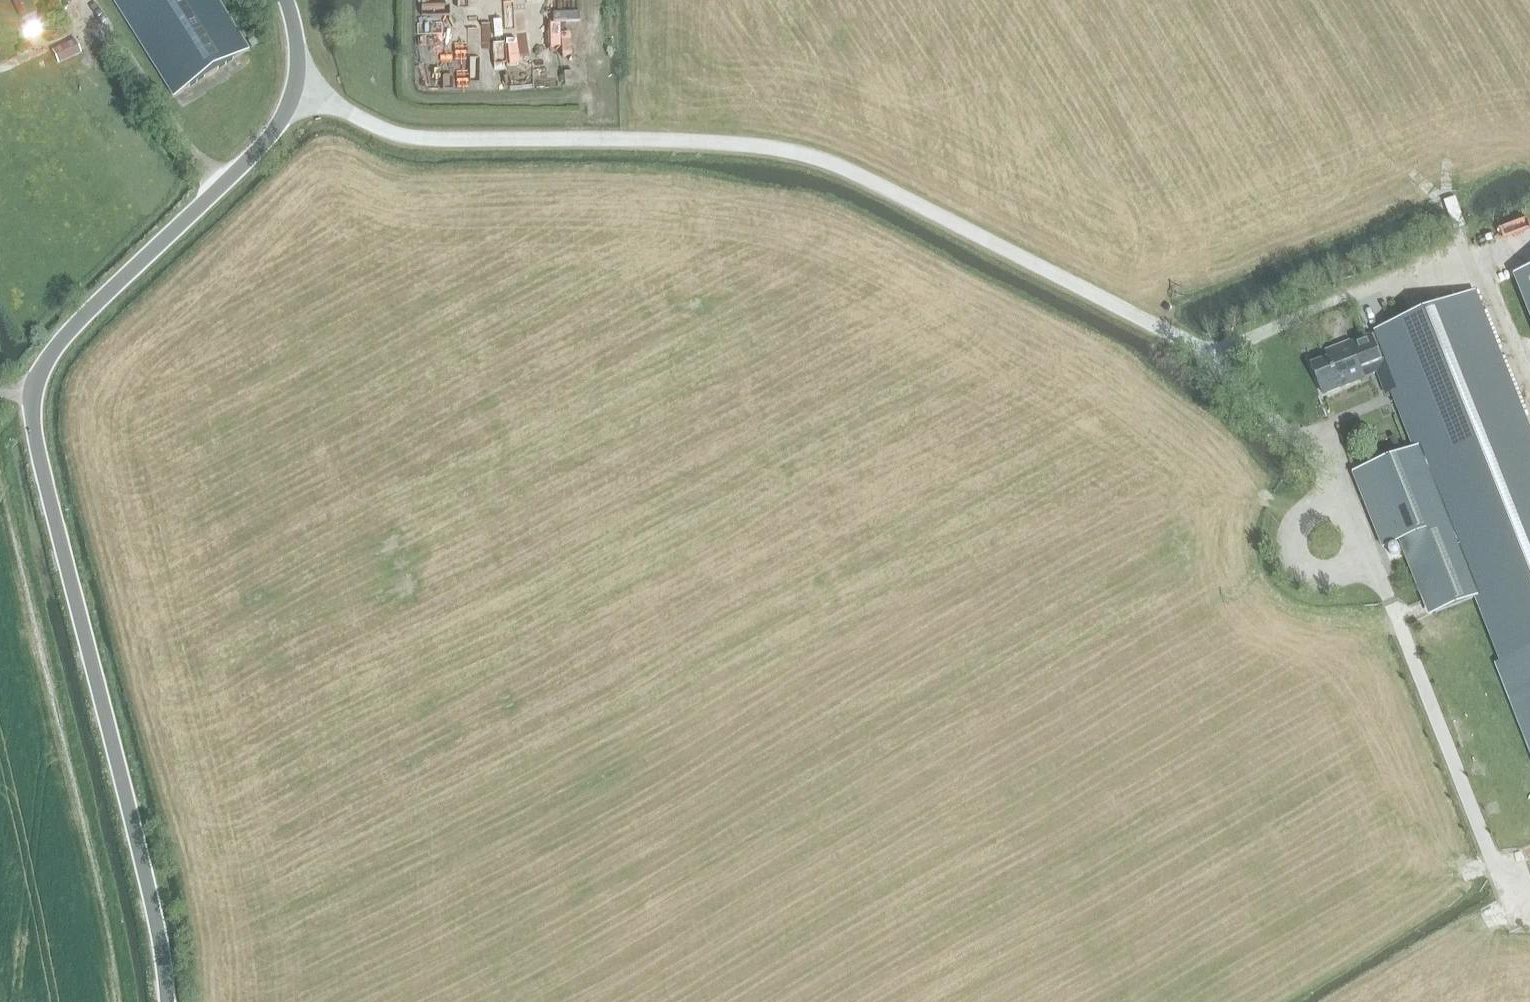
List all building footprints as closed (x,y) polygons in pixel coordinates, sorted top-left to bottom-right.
[(37,10),(32,0),(16,0),(24,16),(37,10)] [(216,0),(112,0),(173,97),(247,50),(216,0)] [(80,53),(74,40),(51,50),(58,64),(80,53)] [(1516,276),(1529,312),(1529,270),(1516,276)] [(1472,294),(1376,335),(1377,337),(1352,348),(1349,341),(1326,351),(1329,358),(1312,366),(1323,395),(1364,378),(1361,370),(1385,360),(1398,391),(1390,393),(1412,448),(1351,473),(1382,549),(1399,543),(1428,617),(1480,596),(1506,661),(1495,666),(1529,754),(1529,440),(1472,294)]
